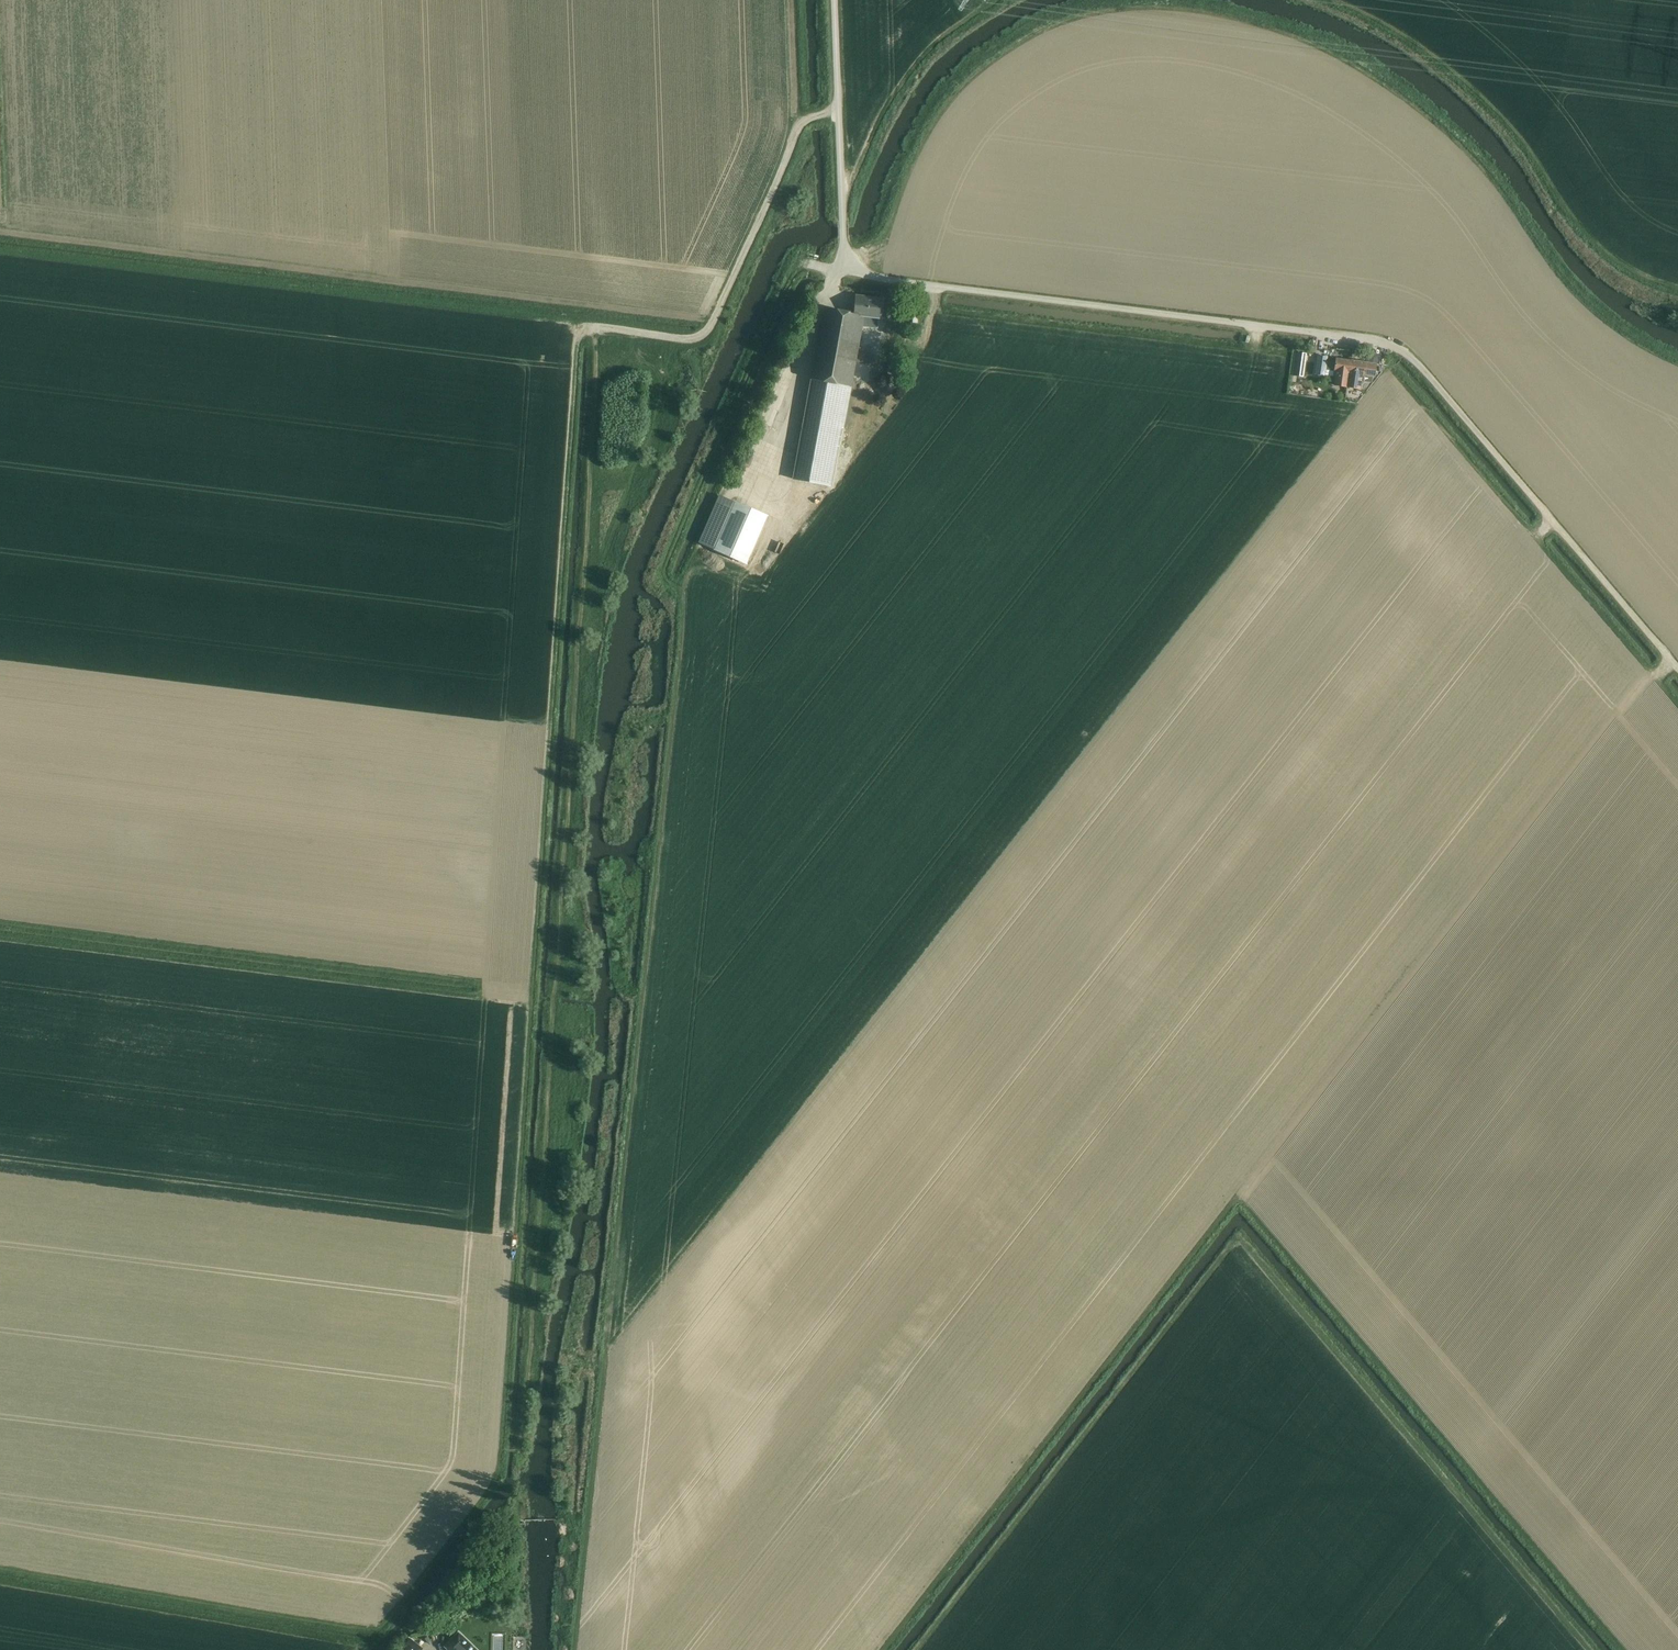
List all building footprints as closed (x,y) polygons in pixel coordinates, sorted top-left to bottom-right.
[(825,308),(792,479),(828,486),(831,487),(832,481),(842,428),(844,428),(862,328),(877,330),(878,319),(879,319),(882,298),(855,295),(853,313),(825,308)] [(1294,351),(1291,376),(1303,377),(1307,353),(1294,351)] [(1324,375),(1325,369),(1334,371),(1333,375),(1336,376),(1334,385),(1347,386),(1347,384),(1348,378),(1349,372),(1351,360),(1335,358),(1335,362),(1327,361),(1327,357),(1318,355),(1315,374),(1324,375)] [(1347,384),(1347,386),(1359,388),(1361,374),(1374,376),(1376,363),(1351,360),(1349,372),(1348,378),(1347,384)] [(1290,393),(1299,395),(1300,388),(1301,386),(1297,385),(1298,382),(1292,381),(1291,384),(1290,393)] [(735,501),(714,550),(746,564),(767,515),(735,501)] [(459,1632),(445,1646),(449,1649),(478,1649),(459,1632)] [(423,1648),(410,1638),(401,1649),(421,1649),(423,1648)]
